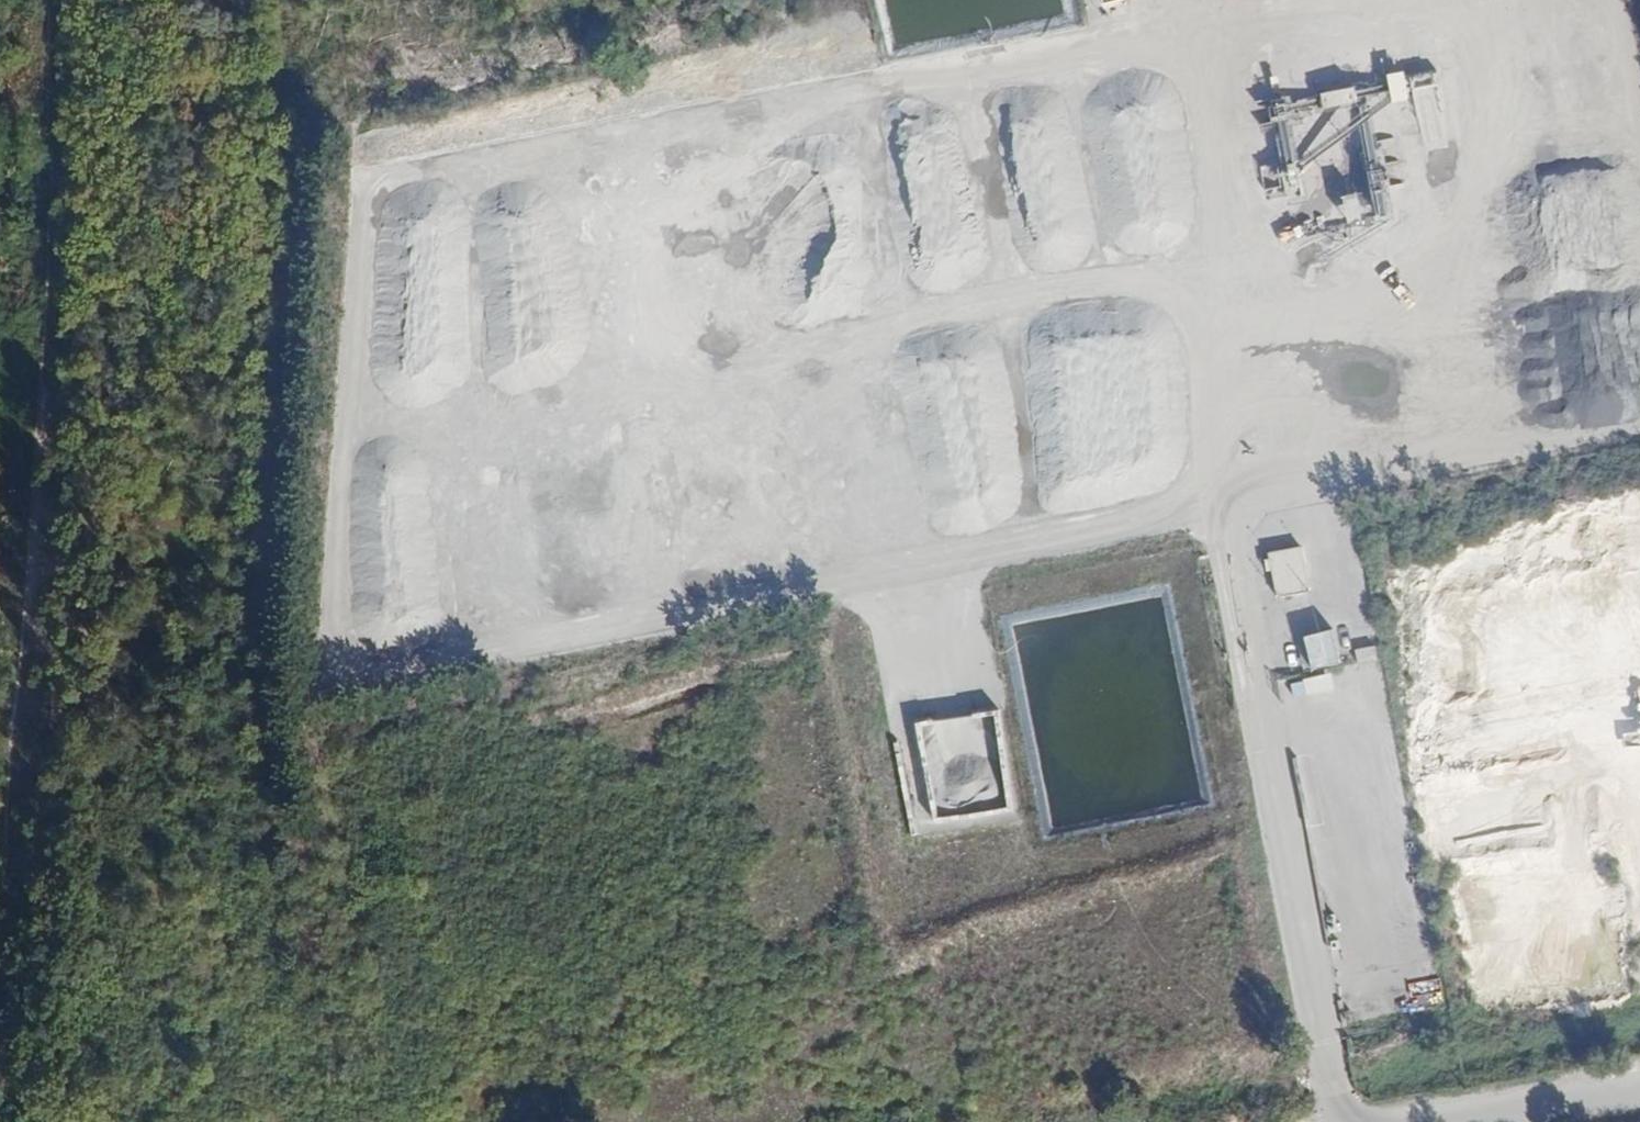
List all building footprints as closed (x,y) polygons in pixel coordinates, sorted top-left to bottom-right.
[(1392,217),(1378,135),(1417,129),(1413,106),(1401,108),(1400,118),(1349,111),(1409,101),(1410,94),(1406,70),(1389,72),(1391,88),(1376,91),(1348,87),(1323,91),(1321,102),(1309,100),(1284,104),(1300,197),(1300,192),(1315,194),(1322,193),(1346,197),(1349,217),(1370,220),(1392,217)] [(1266,189),(1284,185),(1279,162),(1260,166),(1266,189)] [(1270,549),(1273,594),(1309,591),(1306,546),(1270,549)] [(1315,669),(1344,660),(1334,627),(1305,635),(1315,669)] [(1296,697),(1335,687),(1331,672),(1292,682),(1296,697)]
